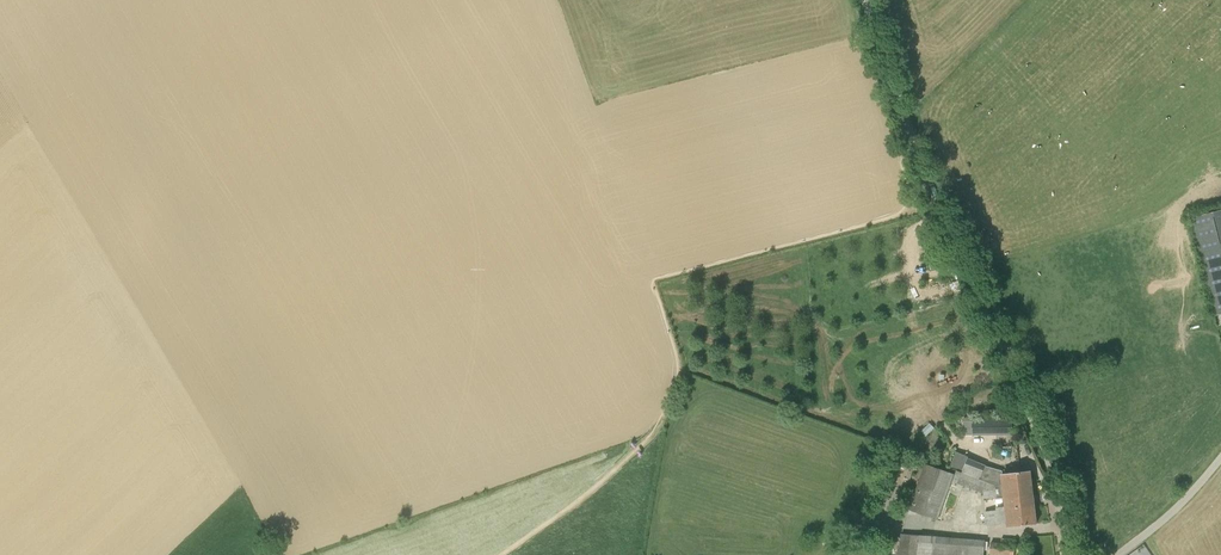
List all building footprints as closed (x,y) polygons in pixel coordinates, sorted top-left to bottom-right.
[(1198,247),(1215,316),(1220,315),(1220,210),(1190,218),(1198,247)] [(963,399),(958,402),(961,409),(967,406),(963,399)] [(1013,420),(972,421),(973,435),(1013,434),(1013,420)] [(936,428),(931,423),(922,431),(928,436),(936,428)] [(1005,497),(1033,495),(1031,471),(1003,474),(1002,471),(985,465),(968,458),(962,472),(962,473),(996,486),(998,499),(1003,498),(1002,498),(1005,498),(1005,497)] [(954,474),(926,464),(909,510),(937,520),(954,474)] [(984,501),(998,499),(996,486),(962,473),(962,472),(957,471),(953,481),(984,493),(985,500),(984,500),(984,501)] [(1035,506),(1033,495),(1005,497),(1005,498),(1006,506),(997,507),(997,510),(998,516),(1007,514),(1007,509),(1035,506)] [(1007,522),(1008,527),(1037,524),(1035,506),(1007,509),(1007,514),(998,516),(997,510),(985,512),(987,524),(1007,522)] [(911,535),(901,534),(899,554),(983,554),(985,541),(911,535)] [(990,554),(1001,554),(1014,554),(1015,540),(1001,538),(1001,544),(991,543),(990,554)]
